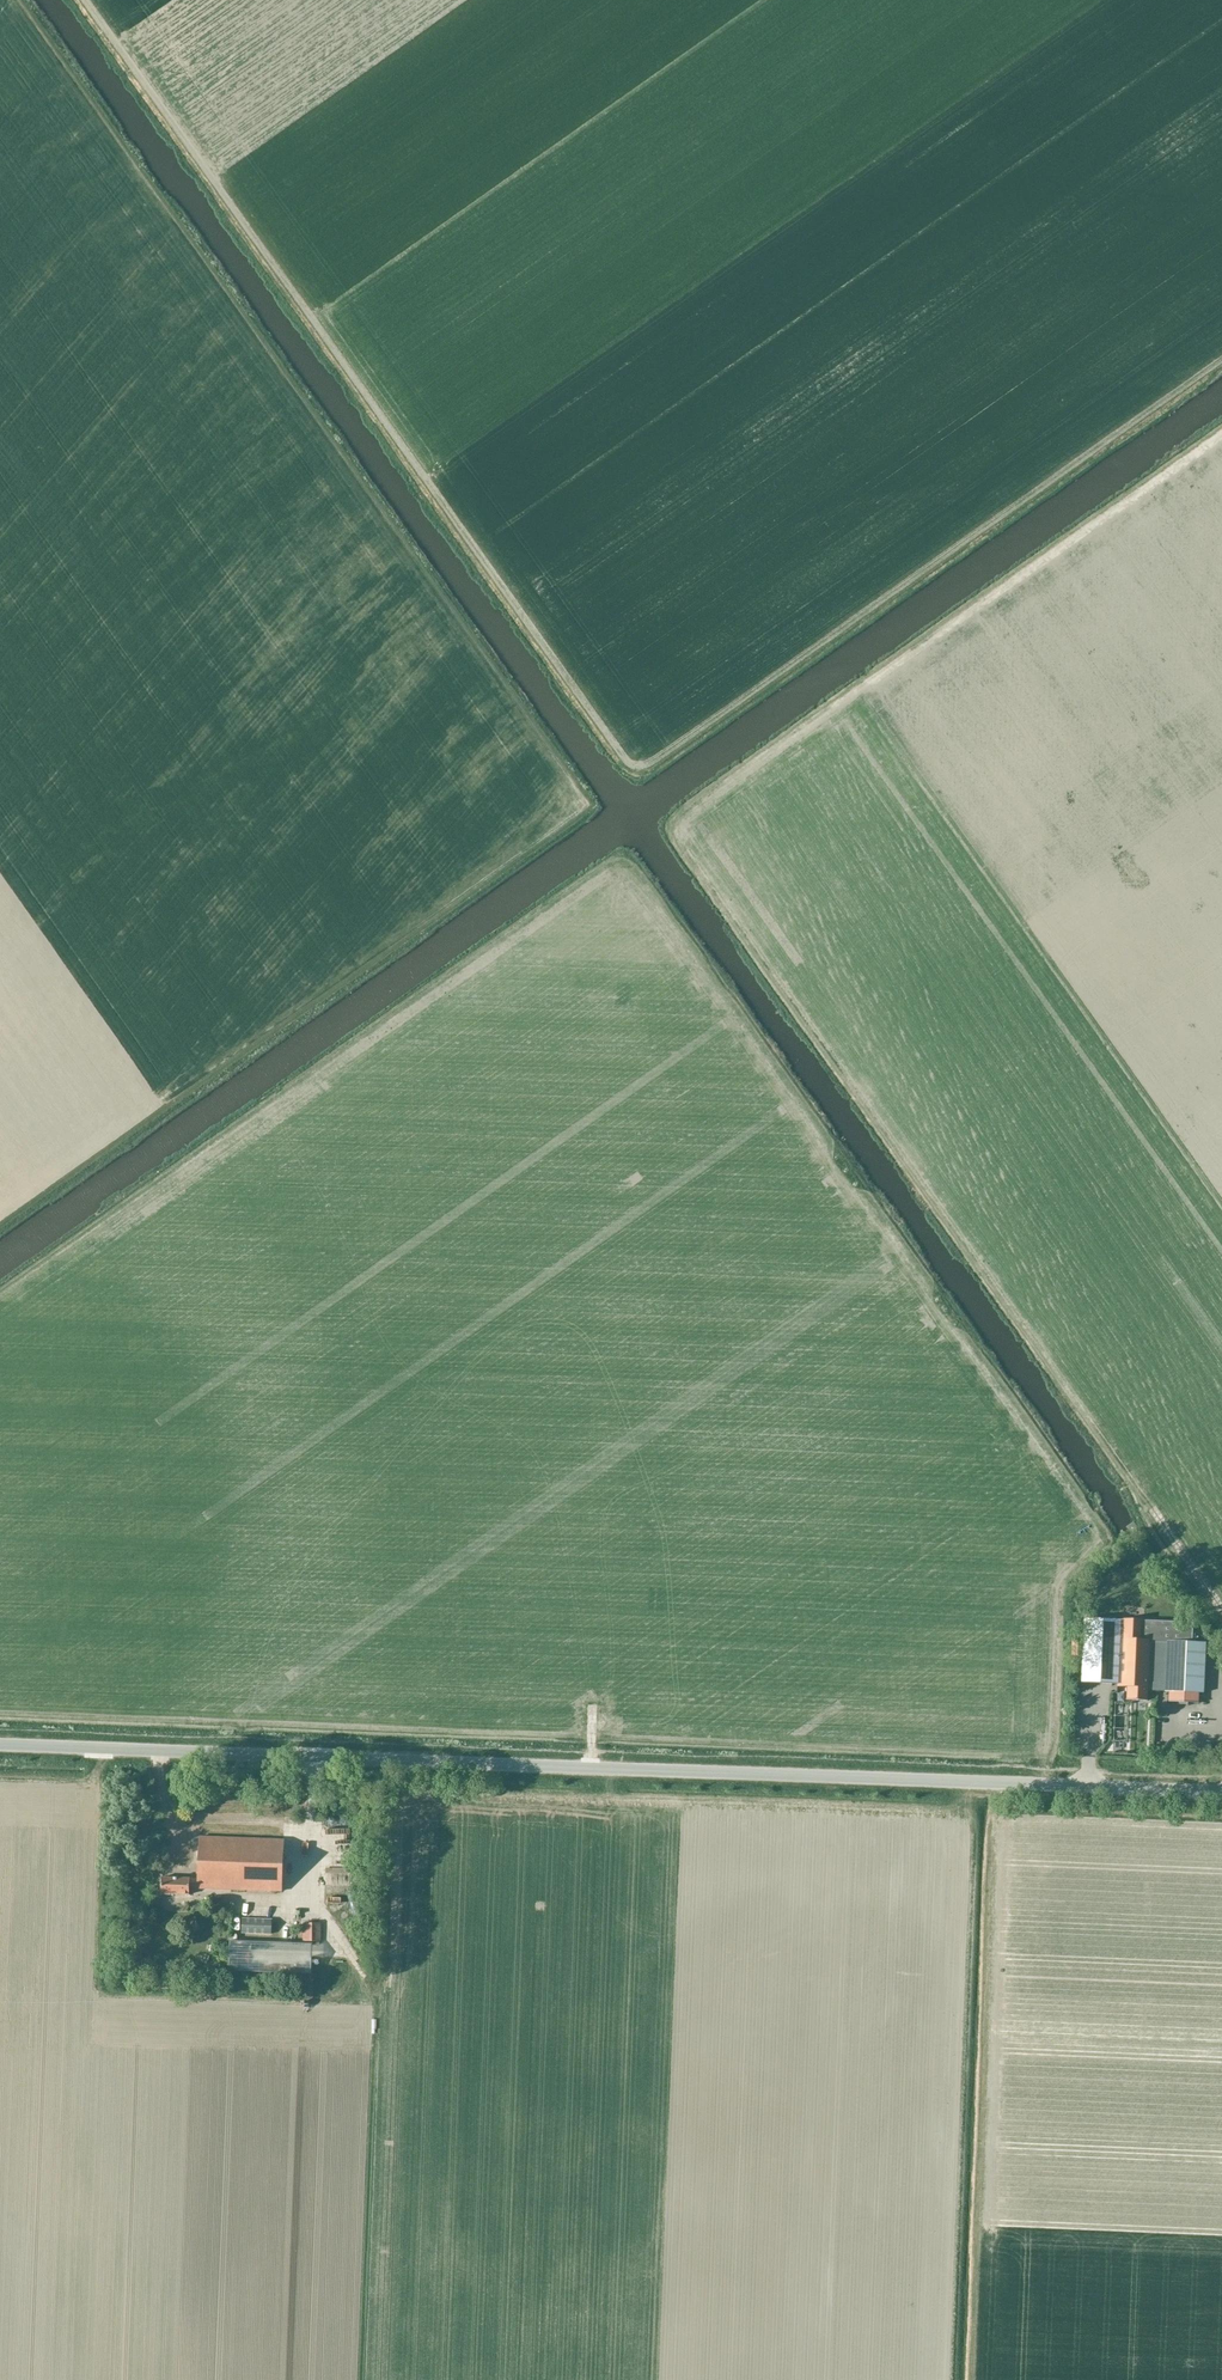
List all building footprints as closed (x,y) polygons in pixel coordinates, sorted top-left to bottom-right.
[(1087,1619),(1083,1683),(1119,1684),(1119,1687),(1128,1687),(1128,1700),(1147,1701),(1148,1691),(1173,1692),(1172,1702),(1193,1702),(1193,1693),(1204,1693),(1206,1643),(1192,1642),(1193,1623),(1087,1619)] [(321,1828),(320,1842),(341,1842),(341,1829),(321,1828)] [(281,1892),(283,1839),(200,1836),(198,1878),(162,1876),(162,1894),(189,1895),(189,1889),(281,1892)] [(242,1934),(271,1935),(272,1919),(243,1918),(242,1934)] [(286,1936),(287,1923),(277,1922),(276,1935),(286,1936)] [(303,1942),(322,1942),(322,1923),(303,1923),(303,1942)] [(312,1973),(313,1943),(230,1941),(229,1971),(312,1973)]
